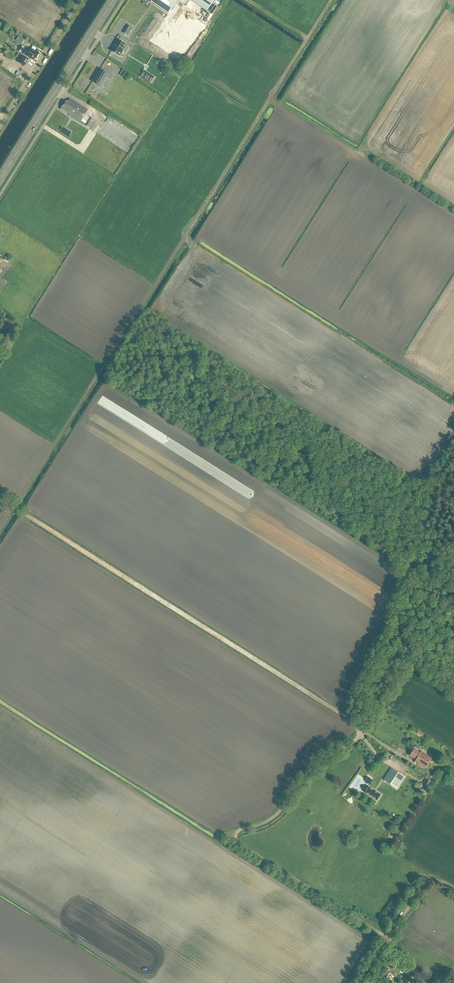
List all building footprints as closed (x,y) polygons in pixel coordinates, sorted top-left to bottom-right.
[(177,2),(175,0),(153,0),(151,2),(169,14),(177,2)] [(214,0),(190,0),(207,11),(214,0)] [(199,35),(174,18),(157,43),(182,60),(199,35)] [(111,52),(119,57),(119,56),(122,51),(125,53),(128,48),(125,46),(126,45),(120,41),(119,41),(118,40),(111,52)] [(25,48),(22,53),(32,59),(33,57),(36,59),(40,54),(39,53),(40,50),(37,48),(35,50),(32,48),(30,51),(25,48)] [(23,55),(18,62),(24,66),(29,59),(23,55)] [(92,82),(101,87),(108,74),(100,69),(92,82)] [(65,101),(60,110),(69,115),(69,116),(80,123),(81,123),(85,115),(89,110),(70,99),(67,102),(65,101)] [(85,125),(84,126),(89,128),(94,120),(90,117),(89,117),(89,118),(85,125)] [(333,692),(329,699),(336,704),(341,697),(333,692)] [(421,753),(414,749),(410,756),(417,760),(416,761),(417,762),(417,763),(423,767),(425,769),(432,758),(430,757),(422,752),(421,753)] [(392,769),(384,780),(397,788),(404,777),(392,769)] [(419,784),(424,788),(429,780),(424,777),(419,784)] [(377,801),(381,795),(369,786),(365,793),(377,801)] [(419,974),(412,969),(409,974),(408,973),(401,982),(415,982),(417,979),(416,978),(419,974)]
